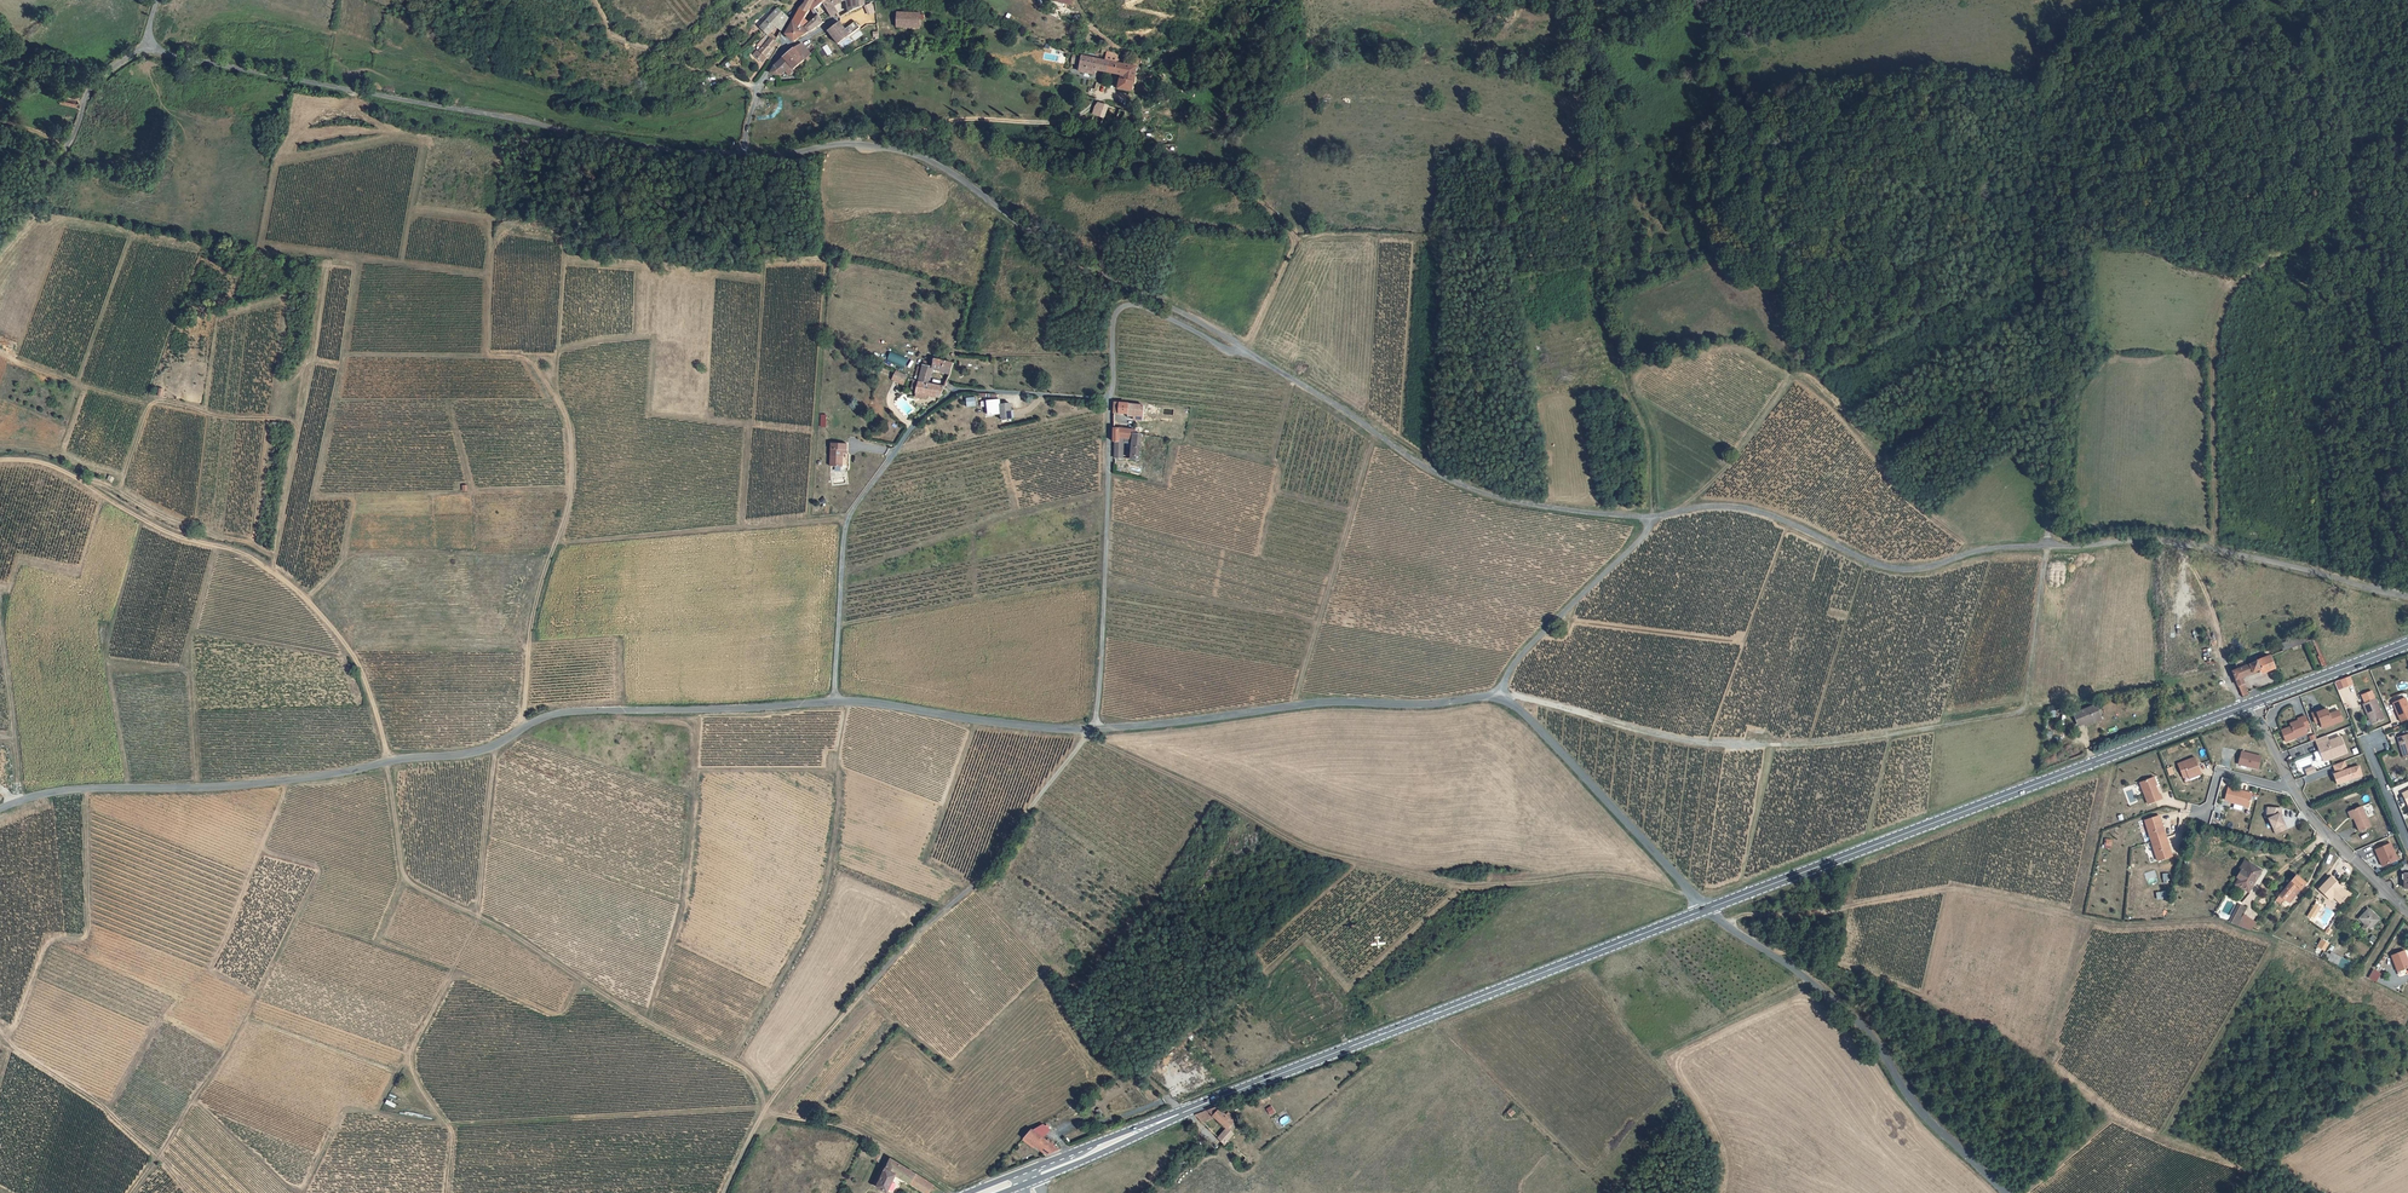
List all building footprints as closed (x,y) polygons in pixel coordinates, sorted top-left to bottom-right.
[(801,8),(793,22),(799,27),(804,18),(822,2),(824,0),(808,0),(801,8)] [(822,2),(827,9),(832,15),(838,12),(836,3),(840,0),(824,0),(822,2)] [(850,11),(859,4),(859,0),(847,0),(850,11)] [(778,42),(781,39),(778,37),(771,31),(776,25),(782,30),(789,17),(777,6),(759,26),(771,36),(778,42)] [(891,26),(914,24),(913,9),(890,11),(891,26)] [(804,28),(809,31),(823,22),(820,17),(809,24),(804,28)] [(799,27),(793,22),(786,34),(795,41),(809,31),(804,28),(809,24),(804,18),(799,27)] [(856,19),(846,28),(851,34),(861,26),(856,19)] [(840,21),(829,29),(839,43),(851,34),(846,28),(840,21)] [(774,44),(777,47),(779,43),(778,42),(771,36),(759,51),(757,49),(753,54),(761,62),(765,57),(764,55),(774,44)] [(793,47),(804,58),(810,53),(800,43),(793,47)] [(783,55),(795,67),(804,58),(793,47),(792,46),(783,55)] [(1103,60),(1106,61),(1114,62),(1116,53),(1104,51),(1103,60)] [(1092,70),(1104,73),(1106,61),(1103,60),(1079,55),(1076,70),(1091,73),(1092,70)] [(775,64),(769,74),(778,74),(781,71),(782,72),(785,69),(790,74),(792,72),(794,74),(796,74),(797,72),(783,57),(778,61),(775,64)] [(1114,62),(1106,61),(1104,73),(1114,75),(1113,79),(1117,80),(1116,89),(1128,91),(1134,66),(1114,62)] [(1123,110),(1095,102),(1093,106),(1088,120),(1093,122),(1090,131),(1105,136),(1107,131),(1117,135),(1119,126),(1121,118),(1123,110)] [(890,352),(888,361),(906,366),(908,357),(890,352)] [(942,376),(945,377),(948,366),(926,361),(924,370),(942,373),(942,376)] [(917,368),(914,383),(921,384),(924,370),(921,369),(917,368)] [(902,377),(891,372),(887,381),(898,386),(902,377)] [(940,388),(921,384),(914,383),(911,394),(935,398),(940,388)] [(1009,405),(998,406),(999,421),(1010,421),(1009,405)] [(1129,407),(1115,406),(1115,415),(1135,417),(1134,422),(1145,423),(1146,408),(1146,406),(1129,406),(1129,407)] [(1136,426),(1115,423),(1114,431),(1135,432),(1136,426)] [(1122,445),(1122,442),(1125,442),(1134,442),(1135,436),(1143,437),(1145,424),(1136,424),(1136,426),(1135,432),(1114,431),(1114,444),(1114,445),(1117,445),(1122,445)] [(1133,462),(1140,463),(1143,437),(1135,436),(1134,442),(1133,462)] [(1117,445),(1116,461),(1124,461),(1125,442),(1122,442),(1122,445),(1117,445)] [(827,445),(825,468),(837,469),(838,452),(842,452),(842,446),(827,445)] [(1567,625),(1568,622),(1563,618),(1560,626),(1565,628),(1567,625)] [(2323,667),(2326,665),(2315,639),(2312,641),(2323,667)] [(2260,674),(2273,669),(2268,656),(2231,671),(2241,697),(2249,694),(2243,676),(2258,670),(2260,674)] [(2359,688),(2356,680),(2340,686),(2344,694),(2359,688)] [(2407,719),(2407,704),(2405,697),(2393,702),(2401,722),(2407,719)] [(2364,704),(2372,723),(2384,718),(2376,699),(2364,704)] [(2094,706),(2072,715),(2076,726),(2081,725),(2099,718),(2100,720),(2102,719),(2100,715),(2098,716),(2094,706)] [(2335,712),(2325,716),(2324,715),(2319,717),(2323,727),(2327,725),(2328,728),(2333,726),(2335,729),(2350,724),(2346,715),(2337,718),(2335,712)] [(2082,727),(2100,720),(2099,718),(2081,725),(2082,727)] [(2298,727),(2299,730),(2289,733),(2293,745),(2303,741),(2302,738),(2313,734),(2312,731),(2317,730),(2313,719),(2308,721),(2308,723),(2298,727)] [(2333,739),(2322,743),(2330,765),(2353,756),(2347,741),(2335,745),(2333,739)] [(2374,743),(2376,752),(2390,749),(2388,740),(2374,743)] [(2264,769),(2267,756),(2247,752),(2244,764),(2264,769)] [(2206,771),(2201,757),(2184,763),(2189,777),(2206,771)] [(2343,774),(2344,773),(2345,776),(2341,778),(2345,787),(2358,782),(2369,780),(2366,770),(2355,773),(2351,765),(2341,768),(2343,774)] [(2306,774),(2315,771),(2313,766),(2304,769),(2306,774)] [(2146,782),(2154,804),(2168,798),(2166,794),(2165,794),(2161,785),(2158,778),(2146,782)] [(2231,799),(2235,800),(2235,801),(2254,807),(2258,793),(2234,787),(2231,799)] [(2285,813),(2286,808),(2276,807),(2274,818),(2282,834),(2293,829),(2285,813)] [(2367,810),(2356,815),(2359,822),(2366,836),(2376,831),(2367,810)] [(2155,819),(2157,825),(2153,827),(2164,861),(2179,856),(2166,816),(2155,819)] [(2396,847),(2382,853),(2388,870),(2403,864),(2396,847)] [(2254,866),(2249,876),(2246,875),(2245,874),(2241,880),(2244,882),(2241,888),(2254,895),(2266,873),(2254,866)] [(2298,900),(2311,885),(2302,879),(2285,899),(2290,903),(2295,897),(2298,900)] [(2338,894),(2346,902),(2350,901),(2353,898),(2353,894),(2336,879),(2325,891),(2333,899),(2338,894)] [(2345,907),(2350,901),(2346,902),(2338,894),(2333,899),(2337,902),(2338,901),(2345,907)] [(2293,906),(2298,900),(2295,897),(2290,903),(2293,906)] [(2307,916),(2314,919),(2320,905),(2313,903),(2307,916)] [(2244,923),(2246,925),(2247,925),(2250,917),(2253,912),(2246,909),(2238,927),(2241,929),(2244,923)] [(2385,922),(2375,912),(2366,921),(2377,931),(2385,922)] [(2244,930),(2255,935),(2262,927),(2250,917),(2247,925),(2246,925),(2244,930)] [(2337,954),(2333,962),(2355,974),(2359,967),(2337,954)] [(2398,959),(2404,974),(2407,972),(2407,955),(2398,959)] [(2375,982),(2380,973),(2372,968),(2367,978),(2375,982)] [(1219,1105),(1210,1108),(1214,1112),(1229,1126),(1235,1120),(1227,1112),(1219,1105)] [(1271,1106),(1267,1109),(1271,1115),(1275,1112),(1271,1106)] [(1214,1112),(1210,1108),(1195,1114),(1204,1123),(1214,1112)] [(1227,1112),(1235,1120),(1237,1118),(1229,1110),(1227,1112)] [(1240,1124),(1235,1120),(1229,1126),(1234,1130),(1240,1124)] [(1030,1126),(1022,1137),(1033,1145),(1034,1143),(1051,1155),(1063,1150),(1030,1126)] [(1234,1130),(1229,1126),(1218,1138),(1221,1141),(1220,1144),(1223,1146),(1236,1132),(1234,1130)] [(934,1185),(914,1172),(889,1158),(876,1187),(887,1192),(895,1174),(926,1192),(928,1192),(934,1185)]
